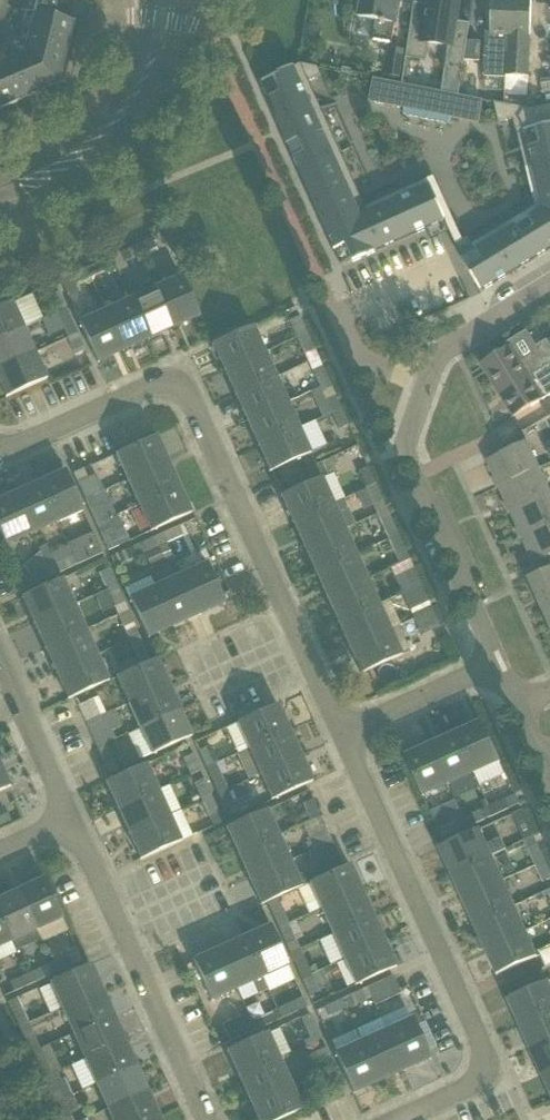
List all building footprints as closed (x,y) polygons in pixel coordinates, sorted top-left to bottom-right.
[(55,87),(70,26),(75,26),(80,3),(76,1),(76,0),(0,0),(0,110),(55,87)] [(358,18),(376,21),(373,36),(373,41),(389,44),(392,44),(395,27),(395,24),(397,25),(398,17),(401,0),(361,0),(358,18)] [(406,59),(426,62),(429,42),(449,45),(442,93),(459,96),(469,24),(454,22),(458,0),(428,0),(427,6),(414,4),(406,59)] [(484,75),(506,76),(507,62),(507,57),(510,0),(494,0),(492,35),(486,34),(485,56),(484,75)] [(506,76),(522,77),(529,77),(532,0),(510,0),(507,57),(507,62),(506,76)] [(467,42),(464,61),(479,62),(481,42),(467,42)] [(389,48),(385,77),(401,80),(405,51),(389,48)] [(309,82),(321,76),(317,69),(301,65),(259,83),(342,268),(446,221),(430,186),(367,215),(364,208),(309,82)] [(522,77),(522,89),(530,90),(531,77),(529,77),(522,77)] [(373,79),(369,101),(405,108),(403,116),(450,125),(452,117),(479,123),(483,101),(459,96),(442,93),(373,79)] [(456,245),(463,260),(461,261),(481,293),(529,264),(549,251),(549,106),(531,111),(496,104),(500,122),(514,119),(526,169),(533,167),(543,210),(530,218),(475,252),(471,245),(467,238),(463,241),(456,245)] [(153,238),(135,247),(139,256),(157,248),(153,238)] [(119,254),(111,258),(120,276),(128,272),(124,263),(139,256),(135,247),(119,254)] [(102,261),(85,269),(89,279),(107,271),(102,261)] [(180,277),(155,289),(173,328),(199,316),(180,277)] [(155,289),(129,300),(148,340),(173,328),(155,289)] [(58,293),(49,297),(57,313),(65,309),(58,293)] [(129,300),(104,311),(123,352),(148,340),(129,300)] [(0,308),(0,339),(23,329),(11,302),(0,308)] [(65,309),(57,313),(68,338),(77,335),(65,309)] [(104,311),(79,323),(98,364),(123,352),(104,311)] [(299,317),(290,321),(297,337),(307,333),(299,317)] [(252,327),(211,345),(223,371),(264,352),(252,327)] [(0,339),(0,369),(35,354),(23,329),(0,339)] [(483,362),(484,364),(488,370),(485,371),(501,396),(549,366),(549,345),(548,341),(537,348),(527,332),(506,344),(508,347),(483,362)] [(307,333),(297,337),(305,354),(305,355),(314,351),(314,350),(314,349),(307,333)] [(77,335),(68,338),(76,355),(84,352),(77,335)] [(264,352),(223,371),(234,396),(275,378),(264,352)] [(0,369),(0,386),(5,398),(46,379),(35,354),(0,369)] [(514,417),(542,400),(543,400),(549,396),(549,366),(501,396),(514,417)] [(321,367),(312,371),(319,388),(329,383),(322,367),(321,367)] [(275,378),(234,396),(246,421),(287,403),(275,378)] [(320,388),(311,392),(318,409),(327,405),(331,413),(340,408),(338,405),(336,400),(329,383),(319,388),(320,388)] [(287,403),(246,421),(257,446),(298,428),(287,403)] [(340,408),(331,413),(339,430),(348,426),(340,408)] [(298,428),(257,446),(269,472),(289,463),(310,454),(298,428)] [(156,437),(115,455),(127,481),(168,463),(156,437)] [(492,478),(497,488),(539,469),(527,442),(487,460),(494,477),(492,478)] [(168,463),(127,481),(138,506),(179,488),(168,463)] [(367,468),(358,472),(365,487),(365,489),(375,485),(367,468)] [(497,488),(499,487),(506,503),(504,504),(508,513),(549,494),(549,493),(541,474),(539,469),(497,488)] [(64,471),(38,483),(56,523),(83,512),(74,492),(67,477),(64,471)] [(87,478),(77,483),(85,500),(95,496),(103,492),(96,474),(87,478)] [(301,487),(280,497),(291,523),(332,504),(332,503),(343,498),(333,475),(321,480),(321,478),(301,487)] [(38,483),(13,494),(31,535),(56,523),(38,483)] [(375,485),(365,489),(373,506),(382,502),(375,485)] [(179,488),(138,506),(150,532),(170,523),(191,514),(179,488)] [(0,500),(0,534),(6,547),(26,538),(26,537),(31,535),(13,494),(7,497),(0,500)] [(508,513),(508,514),(510,513),(518,529),(515,529),(520,539),(549,525),(549,494),(508,513)] [(95,496),(85,500),(91,513),(91,515),(96,525),(106,521),(106,520),(95,496)] [(332,504),(291,523),(303,548),(344,529),(332,504)] [(390,518),(381,523),(388,539),(397,535),(390,518)] [(106,521),(96,525),(108,552),(119,547),(114,536),(113,536),(106,521)] [(520,539),(522,538),(529,554),(527,555),(531,565),(549,556),(549,525),(520,539)] [(179,527),(161,535),(165,544),(183,536),(179,527)] [(344,529),(303,548),(314,573),(355,554),(344,529)] [(71,556),(76,566),(102,554),(93,533),(68,544),(73,555),(71,556)] [(161,535),(136,546),(140,555),(165,544),(161,535)] [(397,535),(388,539),(396,556),(402,553),(405,552),(404,551),(397,535)] [(46,544),(38,548),(46,568),(50,577),(76,566),(71,556),(55,563),(46,544)] [(136,546),(122,553),(126,562),(140,555),(136,546)] [(355,554),(314,573),(326,598),(367,579),(355,554)] [(390,568),(402,594),(420,585),(409,560),(400,564),(390,568)] [(206,564),(180,576),(198,616),(224,604),(206,564)] [(11,583),(16,593),(50,577),(46,568),(11,583)] [(528,579),(540,605),(549,600),(549,569),(548,569),(528,579)] [(109,570),(99,574),(107,590),(116,586),(109,570)] [(180,576),(155,587),(173,628),(198,616),(180,576)] [(41,589),(21,598),(33,624),(74,605),(62,579),(41,589)] [(367,579),(326,598),(337,623),(378,605),(367,579)] [(402,594),(413,619),(431,610),(428,602),(420,585),(402,594)] [(116,586),(107,590),(115,607),(120,605),(124,603),(116,586)] [(155,587),(129,599),(138,619),(147,639),(173,628),(155,587)] [(540,605),(549,628),(549,600),(540,605)] [(74,605),(33,624),(44,649),(85,630),(74,605)] [(378,605),(337,623),(348,648),(389,630),(378,605)] [(413,619),(421,636),(439,627),(431,610),(413,619)] [(131,619),(122,623),(130,641),(139,637),(131,619)] [(85,630),(44,649),(56,674),(97,656),(85,630)] [(389,630),(348,648),(360,674),(401,656),(389,630)] [(139,637),(130,641),(137,658),(141,656),(146,653),(141,642),(139,637)] [(97,656),(56,674),(67,700),(88,691),(109,682),(97,656)] [(136,669),(116,678),(128,704),(168,685),(156,659),(141,666),(136,669)] [(168,685),(128,704),(139,729),(180,711),(168,685)] [(87,702),(78,706),(81,713),(85,723),(95,718),(106,713),(98,697),(87,702)] [(277,705),(236,724),(248,750),(289,731),(277,705)] [(180,711),(139,729),(151,755),(170,746),(191,736),(180,711)] [(95,718),(85,723),(92,738),(93,740),(102,735),(95,718)] [(481,721),(456,733),(474,774),(500,762),(481,721)] [(248,750),(237,755),(248,780),(259,775),(300,756),(289,731),(248,750)] [(456,733),(431,745),(449,785),(474,774),(456,733)] [(106,744),(97,748),(97,749),(104,765),(114,761),(106,744)] [(431,745),(405,756),(423,797),(449,785),(431,745)] [(208,747),(198,752),(206,769),(216,765),(208,747)] [(192,755),(183,759),(191,775),(200,771),(192,755)] [(300,756),(259,775),(271,801),(291,791),(312,782),(300,756)] [(126,774),(105,783),(117,809),(158,791),(146,765),(126,774)] [(10,787),(0,766),(0,791),(10,787)] [(220,772),(210,777),(217,794),(227,790),(220,773),(220,772)] [(203,779),(194,783),(202,801),(211,797),(203,779)] [(227,790),(217,794),(225,811),(235,806),(227,790)] [(158,791),(117,809),(128,834),(169,816),(158,791)] [(506,799),(489,807),(493,816),(510,809),(520,804),(515,795),(506,799)] [(211,797),(202,801),(214,827),(223,823),(211,797)] [(312,800),(303,804),(310,821),(320,817),(312,800)] [(10,821),(3,807),(0,809),(0,826),(10,821)] [(489,807),(464,818),(468,827),(493,816),(489,807)] [(246,819),(225,828),(237,855),(278,836),(266,810),(246,819)] [(512,815),(524,841),(533,836),(521,811),(512,815)] [(169,816),(128,834),(140,860),(180,842),(169,816)] [(310,821),(302,824),(310,840),(318,837),(327,833),(323,824),(320,817),(310,821)] [(456,821),(447,826),(451,835),(460,831),(468,827),(464,818),(456,821)] [(480,830),(439,848),(450,874),(506,849),(501,838),(486,845),(480,830)] [(278,836),(237,855),(248,880),(289,861),(278,836)] [(331,842),(316,849),(323,865),(338,858),(331,842)] [(537,845),(528,849),(536,866),(545,862),(537,845)] [(506,849),(450,874),(462,900),(503,881),(492,857),(507,850),(506,849)] [(289,861),(248,880),(260,906),(309,884),(314,881),(310,871),(296,877),(289,861)] [(536,866),(539,875),(540,877),(543,883),(549,880),(549,873),(545,862),(536,866)] [(314,881),(309,884),(320,909),(361,891),(349,865),(314,881)] [(44,879),(18,890),(36,931),(62,919),(44,879)] [(503,881),(462,900),(473,925),(514,906),(503,881)] [(0,898),(0,917),(11,942),(36,931),(18,890),(0,898)] [(361,891),(320,909),(332,935),(372,916),(361,891)] [(514,906),(473,925),(484,950),(525,931),(514,906)] [(281,908),(271,912),(276,923),(278,928),(288,924),(281,908)] [(372,916),(332,935),(343,960),(384,942),(372,916)] [(11,942),(0,917),(0,947),(11,942)] [(288,924),(278,928),(286,945),(296,941),(303,937),(295,921),(288,925),(288,924)] [(269,926),(243,937),(262,978),(263,978),(264,980),(289,969),(269,926)] [(525,931),(484,950),(496,976),(516,967),(537,957),(525,931)] [(243,937),(218,949),(237,991),(253,985),(258,994),(268,990),(264,980),(263,978),(262,978),(243,937)] [(384,942),(343,960),(355,986),(395,967),(384,942)] [(218,949),(192,961),(211,1001),(211,1003),(237,991),(218,949)] [(69,956),(51,964),(54,969),(55,973),(61,971),(73,965),(69,956)] [(304,958),(294,963),(301,979),(311,975),(304,958)] [(27,975),(26,975),(26,976),(27,977),(30,985),(32,984),(45,978),(47,977),(55,973),(54,969),(51,964),(43,967),(27,975)] [(90,965),(49,983),(61,1009),(102,991),(90,965)] [(26,975),(10,983),(14,992),(30,985),(27,977),(26,976),(26,975)] [(311,975),(301,979),(309,997),(319,992),(311,975)] [(366,988),(371,998),(374,1005),(400,993),(392,976),(366,988)] [(507,1000),(519,1026),(549,1012),(549,986),(548,981),(527,991),(507,1000)] [(366,988),(350,996),(354,1006),(371,998),(366,988)] [(102,991),(61,1009),(72,1035),(113,1016),(102,991)] [(16,998),(7,1003),(19,1029),(28,1024),(20,1007),(17,999),(16,998)] [(342,999),(325,1007),(329,1017),(346,1009),(342,999)] [(292,1003),(276,1010),(281,1020),(296,1013),(292,1003)] [(519,1026),(530,1051),(549,1042),(549,1012),(519,1026)] [(249,1014),(223,1026),(225,1031),(230,1043),(255,1031),(251,1021),(252,1021),(249,1014)] [(252,1021),(251,1021),(255,1031),(271,1024),(267,1014),(252,1021)] [(113,1016),(72,1035),(84,1060),(124,1041),(113,1016)] [(410,1019),(385,1030),(404,1071),(430,1059),(411,1019),(410,1019)] [(314,1023),(304,1027),(312,1045),(321,1040),(314,1023)] [(385,1030),(360,1042),(379,1082),(404,1071),(385,1030)] [(32,1033),(23,1037),(30,1054),(39,1049),(38,1047),(32,1033)] [(246,1042),(226,1051),(238,1077),(279,1059),(267,1033),(246,1042)] [(124,1041),(84,1060),(95,1085),(136,1067),(124,1041)] [(360,1042),(335,1053),(344,1074),(353,1094),(379,1082),(360,1042)] [(530,1051),(541,1076),(549,1072),(549,1042),(530,1051)] [(39,1049),(30,1054),(41,1079),(51,1075),(39,1049)] [(325,1049),(316,1053),(323,1069),(332,1065),(325,1049)] [(279,1059),(238,1077),(249,1102),(290,1084),(279,1059)] [(323,1069),(315,1072),(323,1089),(340,1082),(332,1065),(323,1069)] [(136,1067),(95,1085),(107,1110),(147,1092),(136,1067)] [(51,1075),(41,1079),(43,1083),(45,1088),(53,1104),(62,1100),(72,1095),(65,1079),(61,1081),(57,1072),(51,1075)] [(541,1076),(549,1095),(549,1072),(541,1076)] [(249,1102),(257,1119),(279,1119),(301,1110),(292,1090),(290,1084),(249,1102)] [(107,1110),(111,1119),(151,1119),(159,1117),(147,1092),(107,1110)] [(53,1104),(60,1119),(71,1119),(69,1115),(62,1100),(53,1104)]
